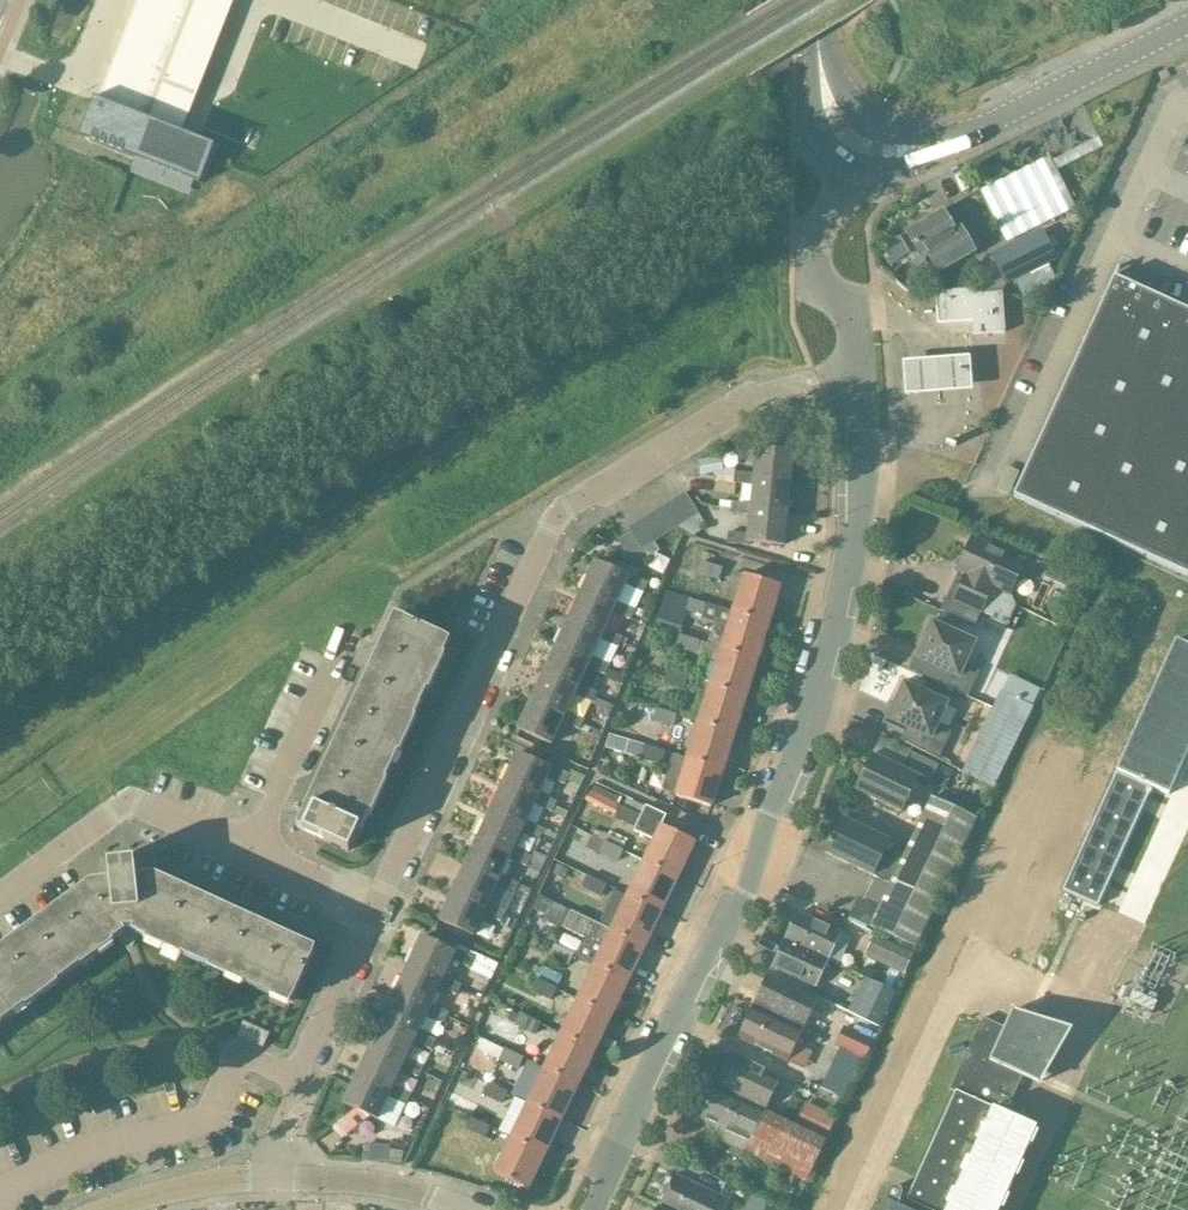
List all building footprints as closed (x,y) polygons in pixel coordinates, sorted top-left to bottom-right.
[(80,136),(201,184),(214,145),(182,133),(208,66),(169,51),(189,0),(137,0),(98,101),(95,99),(80,136)] [(1050,157),(1019,173),(1048,223),(1076,208),(1050,157)] [(981,192),(1006,243),(1048,223),(1019,173),(981,192)] [(908,234),(922,258),(928,254),(940,275),(974,255),(960,230),(954,234),(943,214),(908,234)] [(992,259),(973,269),(986,296),(1003,295),(1006,286),(1058,261),(1042,229),(990,256),(992,259)] [(1114,278),(1014,498),(1187,578),(1187,312),(1114,278)] [(974,292),(937,294),(938,310),(937,310),(938,323),(974,321),(975,335),(1006,333),(1003,295),(986,296),(974,297),(974,292)] [(903,360),(905,393),(973,388),(971,355),(903,360)] [(795,453),(758,450),(756,474),(736,472),(736,479),(791,484),(795,453)] [(715,474),(723,473),(723,470),(722,461),(698,464),(699,476),(715,474)] [(732,509),(788,514),(791,484),(736,479),(735,483),(755,485),(753,504),(733,503),(732,509)] [(686,492),(674,500),(689,522),(700,515),(686,492)] [(674,500),(663,507),(677,529),(689,522),(674,500)] [(663,507),(651,514),(665,537),(677,529),(663,507)] [(749,542),(785,545),(788,514),(732,509),(732,513),(752,515),(750,535),(730,533),(729,542),(749,544),(749,542)] [(654,545),(657,543),(656,542),(665,537),(651,514),(639,522),(654,545)] [(628,529),(643,552),(654,545),(639,522),(628,529)] [(1009,619),(1016,606),(1010,593),(1024,564),(972,540),(957,572),(966,576),(954,602),(980,614),(981,612),(993,617),(995,613),(1009,619)] [(722,568),(701,562),(697,575),(719,580),(722,568)] [(596,564),(583,592),(615,607),(617,603),(625,586),(644,595),(649,584),(630,575),(628,579),(596,564)] [(780,585),(745,574),(733,612),(768,623),(780,585)] [(583,592),(570,619),(602,635),(604,630),(612,613),(631,622),(634,616),(636,612),(617,603),(615,607),(583,592)] [(722,648),(757,659),(768,623),(733,612),(733,613),(689,599),(686,611),(702,615),(701,619),(728,627),(722,648)] [(658,609),(653,629),(672,635),(678,614),(658,609)] [(444,641),(398,619),(299,831),(346,852),(444,641)] [(570,619),(557,647),(589,662),(591,658),(599,641),(618,649),(621,643),(623,639),(604,630),(602,635),(570,619)] [(927,637),(916,660),(933,669),(927,681),(967,700),(979,674),(964,667),(974,645),(939,629),(941,625),(931,621),(924,636),(927,637)] [(675,650),(695,656),(699,641),(679,635),(675,650)] [(1117,772),(1171,795),(1187,754),(1187,647),(1174,641),(1117,772)] [(557,647),(544,674),(576,689),(578,685),(586,668),(605,677),(608,671),(610,667),(591,658),(589,662),(557,647)] [(710,684),(745,695),(757,659),(722,648),(710,684)] [(663,685),(683,691),(687,678),(667,672),(663,685)] [(544,674),(531,701),(563,717),(565,713),(574,695),(592,704),(595,698),(597,694),(578,685),(576,689),(544,674)] [(898,698),(887,721),(904,729),(906,730),(901,740),(938,759),(950,735),(951,732),(936,725),(945,706),(911,690),(913,686),(904,682),(896,697),(898,698)] [(710,684),(699,721),(734,732),(745,695),(710,684)] [(994,789),(1033,707),(999,691),(961,773),(994,789)] [(531,701),(517,730),(531,736),(529,743),(548,752),(551,747),(550,745),(561,722),(579,731),(582,726),(584,721),(565,713),(563,717),(531,701)] [(652,722),(672,728),(676,715),(656,708),(652,722)] [(734,732),(699,721),(687,757),(722,768),(734,732)] [(623,753),(640,758),(644,745),(627,740),(610,735),(609,735),(606,748),(623,753)] [(662,764),(666,751),(644,745),(640,758),(662,764)] [(916,780),(928,786),(937,768),(909,754),(901,771),(871,757),(854,792),(899,814),(916,780)] [(516,755),(503,783),(536,799),(538,795),(546,778),(565,786),(566,785),(570,776),(569,776),(550,767),(549,770),(516,755)] [(676,795),(710,806),(722,768),(687,757),(676,795)] [(1116,774),(1065,893),(1101,909),(1152,790),(1116,774)] [(503,783),(491,811),(524,826),(526,822),(534,804),(553,813),(556,807),(557,803),(556,803),(538,795),(536,799),(503,783)] [(585,800),(616,816),(621,805),(590,790),(585,800)] [(840,820),(824,855),(871,876),(876,878),(866,900),(879,906),(869,927),(914,948),(975,818),(929,797),(905,850),(887,842),(887,841),(840,820)] [(615,819),(635,828),(641,816),(621,806),(615,819)] [(491,811),(478,838),(511,853),(513,850),(521,833),(540,841),(540,840),(543,835),(543,834),(545,830),(526,822),(524,826),(491,811)] [(661,825),(644,861),(677,876),(694,841),(661,825)] [(478,838),(465,865),(499,881),(501,876),(508,860),(527,868),(530,862),(532,859),(513,850),(511,853),(478,838)] [(603,842),(598,852),(618,862),(623,852),(618,849),(603,842)] [(289,1003),(311,957),(135,874),(134,860),(108,862),(109,877),(0,956),(0,1019),(121,931),(134,930),(289,1003)] [(644,861),(628,895),(660,911),(677,876),(644,861)] [(465,865),(453,893),(486,908),(488,904),(496,888),(496,886),(515,895),(517,889),(519,886),(520,885),(501,876),(499,881),(465,865)] [(607,884),(587,875),(581,888),(601,897),(607,884)] [(453,893),(440,921),(473,936),(483,915),(484,914),(502,922),(504,917),(506,912),(488,904),(486,908),(453,893)] [(538,895),(532,909),(546,914),(552,901),(538,895)] [(628,895),(611,930),(644,946),(660,911),(628,895)] [(571,911),(563,928),(583,938),(575,955),(595,965),(611,973),(628,980),(644,946),(611,930),(611,931),(571,911)] [(842,935),(797,915),(785,941),(829,962),(842,935)] [(874,937),(865,956),(904,975),(914,955),(874,937)] [(422,938),(409,967),(442,982),(444,978),(452,960),(469,968),(473,959),(454,949),(453,953),(422,938)] [(773,968),(817,988),(829,962),(785,941),(773,968)] [(573,954),(553,945),(548,957),(568,966),(573,954)] [(474,968),(493,974),(497,962),(478,956),(474,968)] [(595,965),(578,999),(611,1015),(628,980),(611,973),(595,965)] [(409,967),(396,994),(429,1010),(431,1005),(439,988),(457,996),(459,991),(461,986),(444,978),(442,982),(409,967)] [(819,999),(768,976),(754,1008),(804,1031),(819,999)] [(538,980),(533,992),(551,1000),(556,989),(547,984),(541,982),(538,980)] [(874,982),(858,1017),(880,1027),(896,993),(876,983),(874,982)] [(396,994),(383,1021),(416,1037),(418,1032),(426,1015),(444,1023),(446,1018),(449,1013),(431,1005),(429,1010),(396,994)] [(578,999),(562,1034),(595,1050),(611,1015),(578,999)] [(1015,1118),(1006,1114),(1022,1077),(1037,1083),(1039,1088),(1043,1086),(1042,1081),(1072,1030),(1015,1011),(1014,1007),(1010,1008),(1010,1011),(1010,1014),(1004,1028),(983,1018),(950,1090),(955,1092),(906,1200),(901,1198),(902,1196),(902,1193),(902,1192),(901,1190),(899,1188),(897,1188),(895,1187),(893,1187),(891,1189),(889,1191),(885,1200),(881,1209),(999,1209),(1036,1128),(1015,1118)] [(739,1039),(789,1063),(804,1031),(754,1008),(739,1039)] [(521,1014),(515,1026),(535,1035),(541,1023),(521,1014)] [(383,1021),(369,1049),(403,1065),(406,1059),(414,1042),(432,1051),(434,1046),(436,1041),(418,1032),(416,1037),(383,1021)] [(269,1036),(243,1023),(235,1038),(262,1049),(269,1036)] [(874,1040),(844,1026),(835,1046),(839,1048),(840,1048),(865,1059),(874,1040)] [(562,1034),(545,1069),(578,1084),(595,1050),(562,1034)] [(840,1048),(839,1048),(820,1088),(845,1100),(865,1059),(840,1048)] [(369,1049),(356,1076),(390,1092),(392,1087),(401,1070),(419,1078),(421,1073),(424,1068),(406,1059),(403,1065),(369,1049)] [(504,1049),(499,1061),(518,1069),(523,1058),(522,1057),(506,1050),(504,1049)] [(730,1056),(715,1088),(765,1112),(780,1080),(730,1056)] [(545,1069),(529,1103),(562,1119),(578,1084),(545,1069)] [(356,1076),(343,1104),(377,1120),(388,1097),(406,1106),(408,1101),(410,1096),(392,1087),(390,1092),(356,1076)] [(482,1096),(501,1105),(507,1092),(488,1083),(482,1096)] [(715,1088),(700,1120),(717,1129),(712,1139),(804,1183),(823,1144),(793,1129),(763,1115),(765,1112),(715,1088)] [(529,1103),(512,1138),(545,1154),(562,1119),(529,1103)] [(794,1125),(793,1129),(823,1144),(825,1140),(835,1119),(805,1103),(794,1125)] [(467,1126),(465,1130),(484,1139),(486,1140),(491,1127),(472,1117),(469,1122),(467,1126)] [(512,1138),(496,1174),(528,1189),(545,1154),(512,1138)] [(722,1200),(674,1176),(657,1209),(717,1209),(722,1200)]
